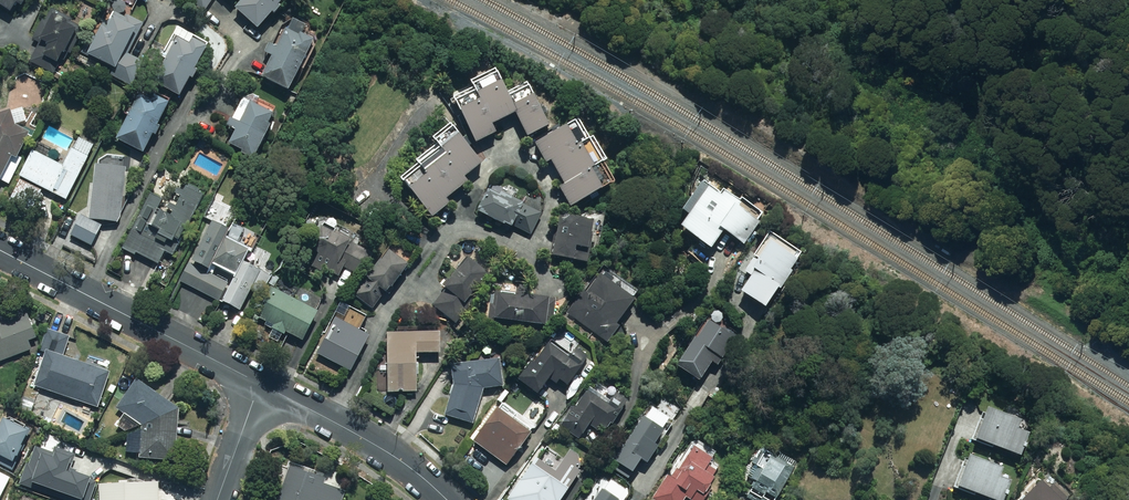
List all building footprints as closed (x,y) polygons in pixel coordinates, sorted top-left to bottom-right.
[(11,15),(17,5),(22,8),(27,0),(0,0),(0,8),(11,15)] [(205,12),(214,0),(189,0),(205,12)] [(235,9),(259,31),(274,15),(276,17),(283,9),(281,7),(288,0),(244,0),(235,9)] [(54,74),(76,32),(80,35),(84,28),(72,22),(73,20),(49,8),(34,38),(41,42),(31,62),(54,74)] [(109,22),(104,20),(87,55),(118,70),(136,32),(140,34),(145,24),(130,16),(129,17),(115,10),(109,22)] [(287,29),(277,49),(269,45),(265,54),(272,58),(262,78),(290,92),(315,42),(303,36),(308,27),(293,20),(288,30),(287,29)] [(179,40),(177,39),(155,85),(181,97),(189,80),(193,82),(198,72),(196,71),(207,46),(195,40),(197,37),(184,31),(179,40)] [(473,87),(453,96),(476,145),(498,135),(494,126),(517,115),(528,138),(551,127),(532,86),(510,96),(497,68),(470,81),(473,87)] [(275,116),(257,108),(261,99),(246,92),(233,120),(235,121),(224,144),(255,159),(271,126),(270,126),(275,116)] [(154,100),(139,93),(117,142),(144,154),(153,135),(157,137),(162,128),(159,127),(170,101),(156,95),(154,100)] [(2,179),(12,184),(24,158),(19,156),(30,134),(22,130),(30,128),(23,109),(12,113),(11,110),(0,114),(0,183),(2,179)] [(576,123),(535,145),(546,165),(551,163),(564,186),(560,188),(572,209),(612,188),(601,168),(608,164),(593,137),(586,141),(576,123)] [(433,139),(440,148),(400,180),(433,221),(451,206),(447,202),(469,184),(465,178),(482,164),(451,125),(433,139)] [(33,151),(20,177),(67,201),(95,146),(79,137),(63,167),(33,151)] [(121,223),(126,168),(95,165),(90,220),(121,223)] [(722,194),(705,182),(683,213),(690,218),(681,229),(712,251),(725,232),(743,245),(766,214),(727,186),(722,194)] [(488,189),(479,211),(480,211),(479,215),(512,230),(513,227),(531,235),(542,210),(503,193),(505,188),(496,184),(492,191),(488,189)] [(188,229),(206,195),(187,185),(184,191),(179,188),(176,194),(179,196),(175,202),(171,200),(166,208),(173,212),(171,215),(159,209),(164,199),(152,193),(124,250),(158,267),(164,253),(173,258),(179,248),(173,245),(183,226),(188,229)] [(595,221),(559,215),(551,257),(575,261),(577,249),(590,251),(595,221)] [(102,226),(80,216),(70,236),(93,247),(102,226)] [(204,268),(223,228),(208,220),(188,260),(190,261),(179,283),(242,313),(252,293),(261,297),(271,277),(246,264),(253,248),(228,235),(212,267),(234,277),(231,284),(207,273),(208,271),(204,268)] [(354,240),(324,224),(305,262),(323,272),(324,270),(339,277),(345,266),(363,276),(375,254),(353,243),(354,240)] [(803,254),(769,231),(712,314),(748,339),(793,273),(791,271),(803,254)] [(391,253),(389,251),(364,282),(366,283),(355,297),(372,311),(386,294),(387,295),(410,266),(406,263),(412,256),(398,244),(391,253)] [(489,277),(468,258),(456,271),(457,272),(444,286),(447,289),(432,305),(454,325),(471,307),(466,303),(489,277)] [(619,325),(642,295),(609,270),(602,279),(596,274),(567,314),(608,344),(621,326),(619,325)] [(501,290),(491,289),(488,325),(505,327),(505,323),(548,325),(549,297),(529,296),(530,286),(517,285),(516,295),(501,294),(501,290)] [(254,317),(271,325),(269,329),(286,337),(287,334),(303,342),(319,312),(270,287),(254,317)] [(367,316),(342,304),(316,355),(351,373),(370,335),(360,330),(367,316)] [(0,317),(0,363),(32,350),(29,342),(37,339),(26,307),(0,317)] [(719,367),(737,340),(709,321),(677,369),(699,384),(713,363),(719,367)] [(379,371),(379,394),(419,393),(418,355),(441,355),(441,332),(438,332),(438,327),(398,327),(398,332),(387,332),(388,371),(379,371)] [(42,361),(33,386),(99,408),(111,373),(108,372),(112,361),(90,354),(86,364),(64,357),(71,337),(47,329),(37,360),(42,361)] [(586,366),(551,341),(535,364),(532,361),(517,381),(540,397),(550,383),(558,388),(562,383),(569,389),(586,366)] [(501,359),(451,364),(454,385),(446,416),(475,425),(485,390),(504,388),(501,359)] [(137,380),(117,408),(142,427),(140,459),(176,462),(180,410),(137,380)] [(590,389),(560,427),(579,442),(590,427),(605,439),(623,415),(590,389)] [(507,467),(543,415),(532,407),(526,417),(503,401),(474,444),(507,467)] [(1020,419),(986,406),(973,440),(982,443),(983,442),(1021,456),(1030,432),(1017,428),(1020,419)] [(666,432),(644,418),(611,468),(629,479),(641,461),(648,466),(661,447),(657,445),(666,432)] [(13,471),(16,465),(14,464),(30,433),(4,420),(0,428),(0,465),(13,471)] [(668,474),(651,497),(655,499),(686,499),(687,499),(688,499),(704,499),(706,496),(705,495),(716,479),(712,476),(717,469),(710,464),(713,459),(694,445),(671,477),(668,474)] [(18,485),(62,499),(89,499),(97,479),(76,472),(77,469),(71,467),(76,454),(56,447),(53,452),(35,446),(30,462),(27,461),(18,485)] [(750,499),(778,499),(796,467),(763,448),(747,476),(756,480),(746,498),(750,499)] [(564,459),(555,453),(552,458),(547,454),(542,462),(539,460),(523,483),(538,493),(534,499),(562,499),(581,472),(579,470),(586,460),(570,450),(564,459)] [(968,454),(955,487),(965,491),(966,490),(994,499),(1005,499),(1012,480),(999,476),(1002,466),(968,454)] [(290,467),(278,499),(343,499),(346,492),(324,485),(326,480),(290,467)] [(11,478),(0,473),(0,499),(11,478)] [(1043,481),(1023,499),(1066,499),(1052,485),(1049,488),(1043,481)] [(100,485),(100,499),(160,499),(159,484),(100,485)] [(603,489),(594,499),(618,499),(603,489)]
